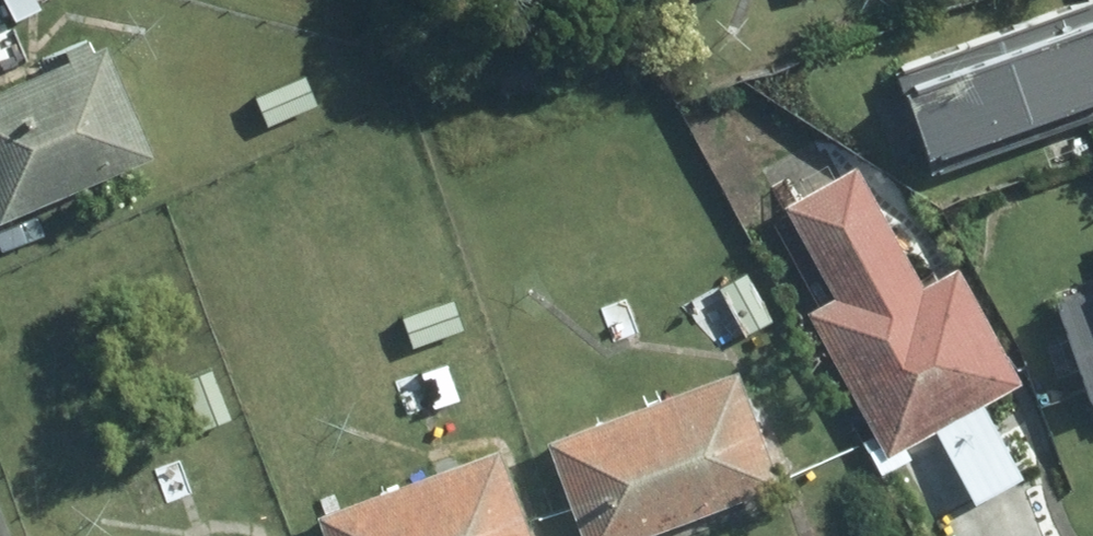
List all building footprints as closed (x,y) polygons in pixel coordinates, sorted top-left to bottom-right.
[(10,18),(34,6),(31,0),(1,0),(10,18)] [(882,84),(910,162),(1092,98),(1092,64),(1076,16),(882,84)] [(0,87),(0,213),(137,154),(91,48),(86,51),(80,39),(57,49),(64,60),(0,87)] [(908,276),(851,172),(780,211),(832,306),(803,322),(881,462),(1019,386),(947,255),(908,276)] [(1044,302),(1092,434),(1092,284),(1044,302)] [(620,299),(597,308),(610,341),(633,331),(620,299)] [(415,374),(390,382),(401,413),(426,405),(415,374)] [(542,441),(576,535),(622,535),(806,469),(791,428),(750,444),(726,375),(542,441)] [(310,515),(318,535),(516,535),(486,452),(310,515)] [(179,460),(150,471),(160,501),(190,491),(179,460)]
